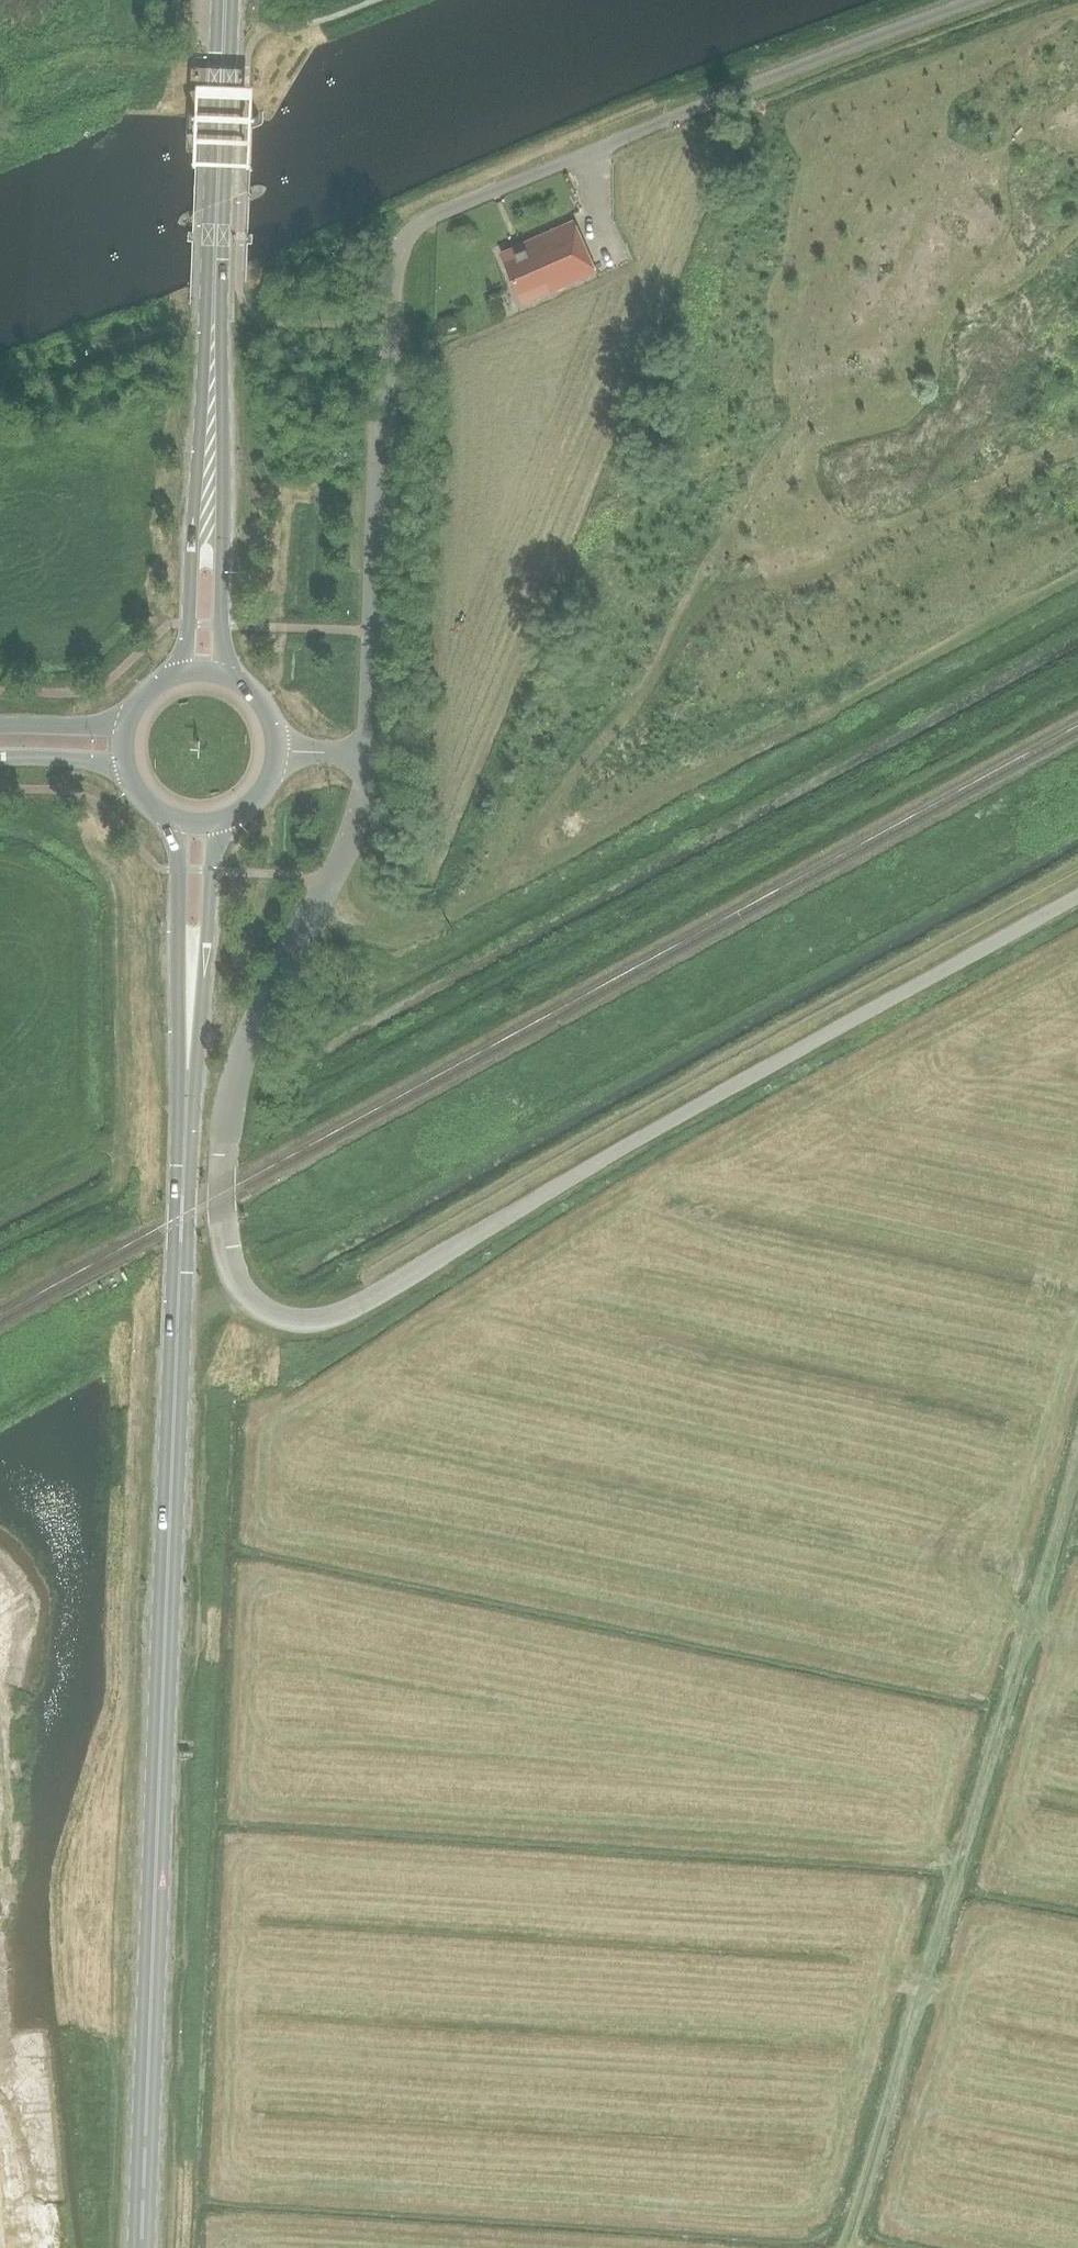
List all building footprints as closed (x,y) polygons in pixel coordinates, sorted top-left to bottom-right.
[(178,221),(177,224),(179,226),(182,227),(185,227),(189,227),(255,201),(259,199),(262,197),(265,193),(266,189),(264,187),(261,186),(256,186),(188,213),(184,215),(180,218),(178,221)] [(524,304),(597,272),(574,221),(501,253),(524,304)]
